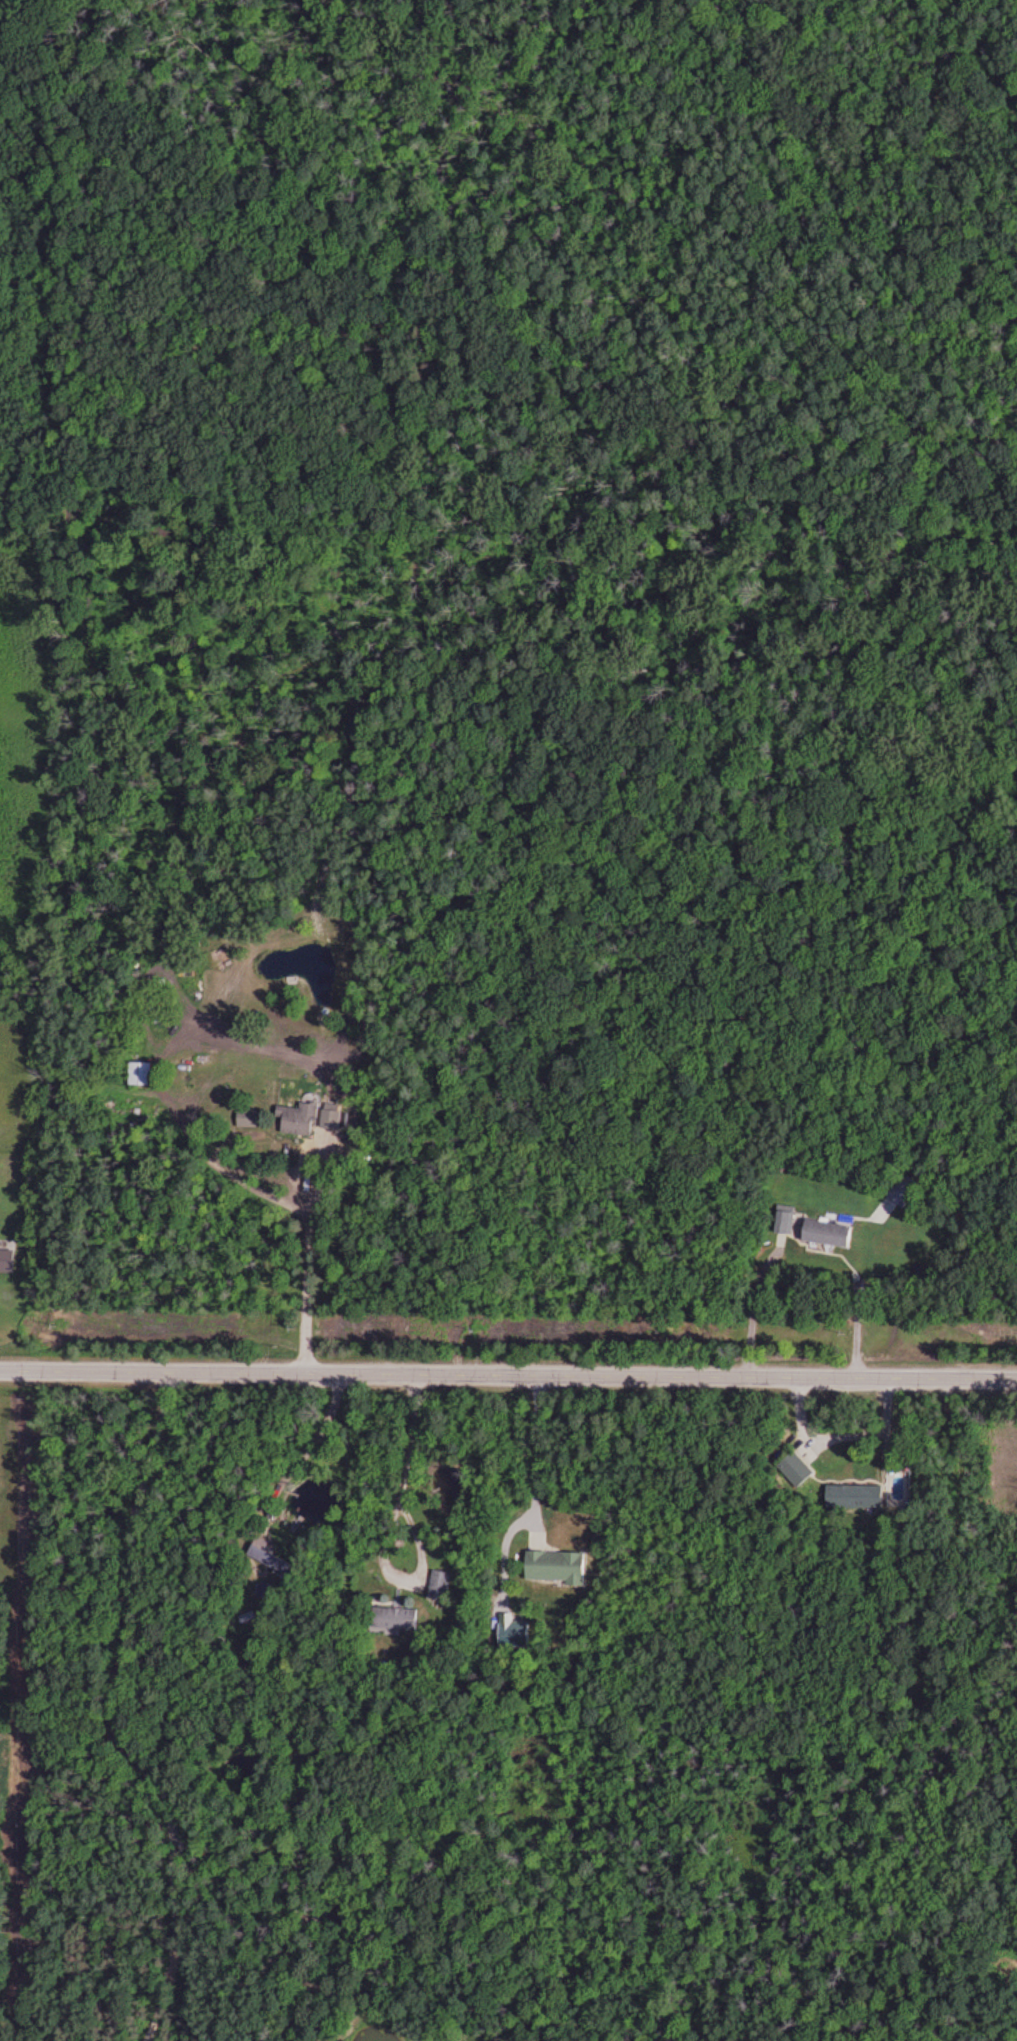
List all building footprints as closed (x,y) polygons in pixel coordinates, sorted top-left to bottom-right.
[(147,1086),(147,1061),(125,1061),(125,1086),(147,1086)] [(274,1133),(311,1135),(313,1108),(276,1106),(274,1133)] [(318,1128),(337,1128),(337,1110),(318,1110),(318,1128)] [(846,1247),(849,1224),(799,1218),(797,1241),(846,1247)] [(794,1487),(811,1472),(791,1449),(774,1464),(794,1487)] [(822,1484),(822,1506),(881,1506),(881,1484),(822,1484)] [(582,1581),(582,1550),(521,1549),(521,1580),(582,1581)] [(448,1571),(430,1568),(425,1596),(443,1600),(448,1571)] [(414,1607),(368,1606),(368,1626),(413,1628),(414,1607)] [(499,1622),(499,1636),(521,1636),(521,1622),(499,1622)]
